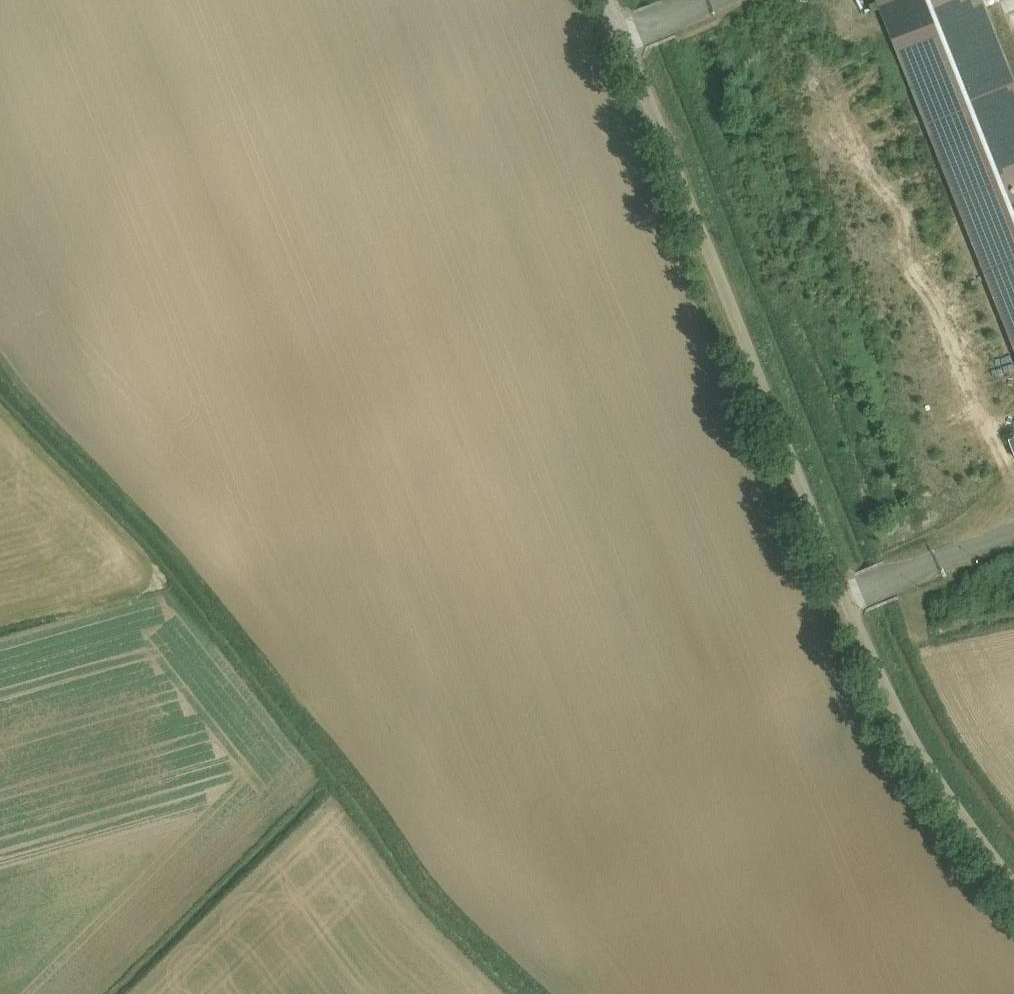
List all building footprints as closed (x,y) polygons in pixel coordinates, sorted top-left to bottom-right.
[(1013,347),(1013,90),(977,0),(873,0),(1013,347)]
